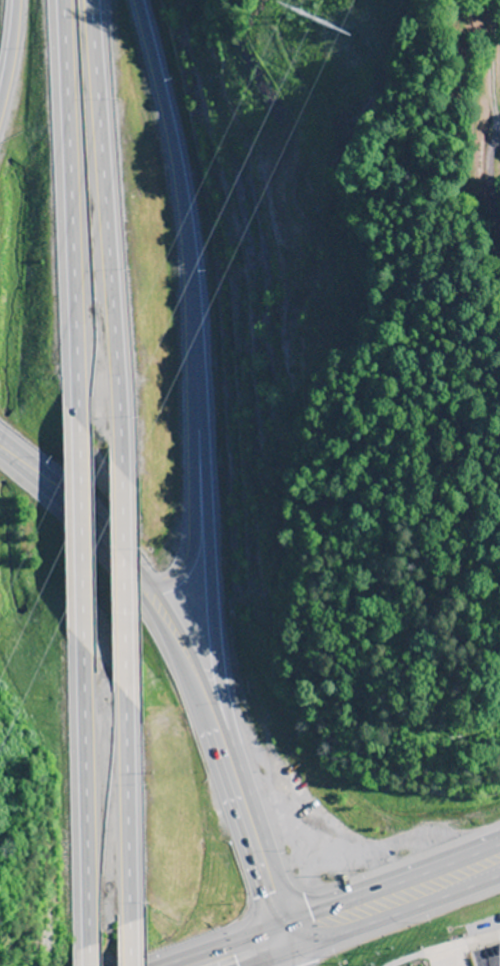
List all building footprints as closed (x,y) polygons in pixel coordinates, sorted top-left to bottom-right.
[(296,796),(305,788),(296,778),(287,786),(296,796)]
